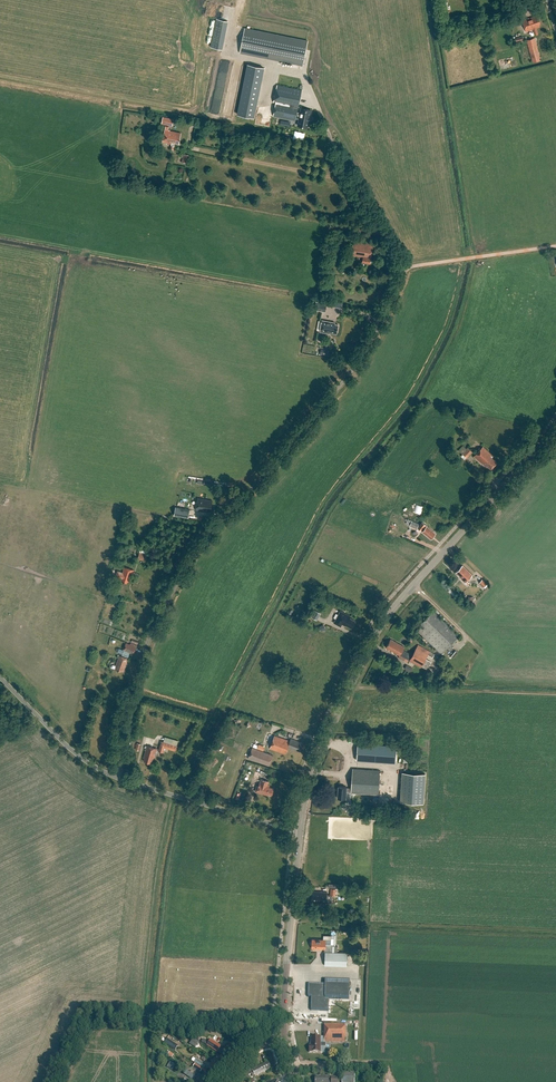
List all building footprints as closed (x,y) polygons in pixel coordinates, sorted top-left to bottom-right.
[(460,14),(447,18),(449,24),(461,21),(460,14)] [(539,34),(537,29),(540,27),(539,24),(541,23),(539,16),(524,20),(528,31),(534,29),(536,35),(539,34)] [(210,47),(222,49),(227,20),(215,18),(210,47)] [(308,41),(244,28),(240,53),(303,65),(308,41)] [(536,38),(528,40),(534,63),(542,61),(536,38)] [(254,118),(264,68),(248,65),(238,114),(254,118)] [(277,85),(273,102),(276,103),(273,116),(295,121),(296,118),(300,119),(298,126),(307,128),(308,121),(310,121),(310,117),(309,117),(310,110),(302,109),(301,113),(297,112),(302,90),(277,85)] [(174,119),(163,116),(161,124),(172,126),(174,119)] [(124,132),(125,119),(123,119),(121,133),(129,134),(129,132),(124,132)] [(181,133),(170,130),(168,129),(169,127),(165,126),(162,142),(171,144),(172,142),(179,144),(181,133)] [(370,264),(374,244),(353,241),(351,255),(363,257),(362,262),(370,264)] [(325,312),(327,304),(316,302),(315,310),(325,312)] [(329,333),(336,334),(338,325),(335,324),(335,323),(331,322),(322,320),(320,332),(329,334),(329,333)] [(483,446),(474,456),(482,463),(485,465),(486,464),(491,469),(497,462),(491,456),(492,454),(483,446)] [(467,458),(472,452),(468,447),(462,453),(467,458)] [(198,498),(195,510),(206,512),(211,513),(213,501),(198,498)] [(190,510),(176,507),(174,515),(188,518),(190,510)] [(436,534),(427,526),(422,522),(418,528),(422,531),(431,539),(436,534)] [(146,561),(148,555),(139,552),(138,559),(146,561)] [(473,575),(463,565),(456,572),(459,575),(459,576),(461,578),(460,578),(463,581),(462,582),(466,586),(469,583),(467,581),(473,575)] [(130,583),(134,569),(124,567),(123,570),(124,570),(123,572),(118,571),(116,577),(121,578),(120,581),(127,583),(128,582),(130,583)] [(482,579),(479,582),(484,587),(487,583),(482,579)] [(317,620),(321,613),(316,610),(312,617),(317,620)] [(341,610),(339,614),(334,623),(341,627),(343,623),(346,625),(352,627),(355,620),(350,617),(351,616),(341,610)] [(434,610),(420,625),(415,629),(441,654),(445,650),(459,635),(434,610)] [(403,650),(405,647),(391,640),(386,648),(421,667),(421,666),(426,669),(435,654),(429,651),(418,645),(413,655),(403,650)] [(126,644),(123,651),(118,649),(117,649),(116,650),(116,651),(116,652),(116,653),(117,653),(123,656),(122,657),(120,656),(115,670),(121,672),(122,670),(124,671),(128,660),(128,659),(130,654),(134,655),(136,648),(126,644)] [(276,734),(270,748),(285,754),(288,747),(296,750),(296,749),(300,751),(303,743),(296,740),(291,738),(291,740),(276,734)] [(161,742),(158,752),(163,754),(165,749),(176,752),(177,747),(161,742)] [(358,743),(356,761),(396,763),(397,745),(358,743)] [(145,747),(145,749),(147,750),(145,756),(146,756),(144,762),(151,765),(153,758),(153,759),(154,756),(155,756),(157,750),(148,746),(147,748),(145,747)] [(269,766),(273,756),(253,748),(249,758),(269,766)] [(338,788),(338,799),(347,799),(347,792),(351,793),(351,794),(379,795),(381,771),(353,769),(351,789),(347,789),(347,788),(338,788)] [(255,772),(253,778),(260,780),(262,774),(264,775),(265,772),(261,771),(260,773),(255,772)] [(423,803),(425,774),(402,772),(401,802),(423,803)] [(257,786),(255,792),(267,795),(267,794),(270,794),(272,795),(272,794),(274,788),(269,787),(270,786),(269,785),(268,785),(269,781),(261,779),(260,783),(259,783),(258,787),(257,786)] [(349,814),(352,810),(345,805),(342,808),(349,814)] [(312,892),(312,903),(327,903),(327,893),(312,892)] [(348,953),(337,952),(338,946),(334,946),(334,952),(332,952),(333,945),(326,945),(326,939),(331,939),(331,935),(323,935),(323,939),(312,938),(312,942),(311,942),(310,942),(310,944),(311,945),(312,945),(312,948),(325,949),(324,952),(325,952),(325,965),(348,965),(348,953)] [(312,997),(312,1011),(329,1012),(329,999),(349,999),(350,980),(325,979),(325,984),(309,984),(308,997),(312,997)] [(346,1024),(324,1024),(325,1042),(346,1042),(346,1024)] [(309,1045),(309,1052),(321,1052),(321,1047),(326,1047),(326,1043),(321,1043),(321,1037),(311,1037),(311,1044),(311,1045),(309,1045)] [(176,1049),(178,1046),(167,1038),(165,1042),(176,1049)] [(223,1048),(221,1047),(211,1040),(207,1046),(217,1052),(218,1052),(220,1054),(222,1055),(222,1054),(226,1058),(228,1056),(235,1049),(230,1044),(229,1045),(228,1043),(223,1048)] [(212,1063),(220,1068),(224,1061),(216,1056),(212,1063)] [(196,1059),(194,1062),(204,1068),(205,1065),(196,1059)] [(170,1061),(167,1067),(172,1070),(175,1065),(170,1061)] [(251,1068),(245,1071),(248,1076),(253,1073),(255,1076),(271,1068),(268,1062),(252,1069),(251,1068)] [(212,1063),(208,1069),(216,1074),(220,1068),(212,1063)] [(185,1074),(192,1079),(194,1075),(188,1070),(185,1074)] [(342,1081),(355,1081),(355,1072),(342,1071),(342,1081)] [(205,1081),(211,1081),(213,1078),(205,1074),(201,1080),(205,1081)]
